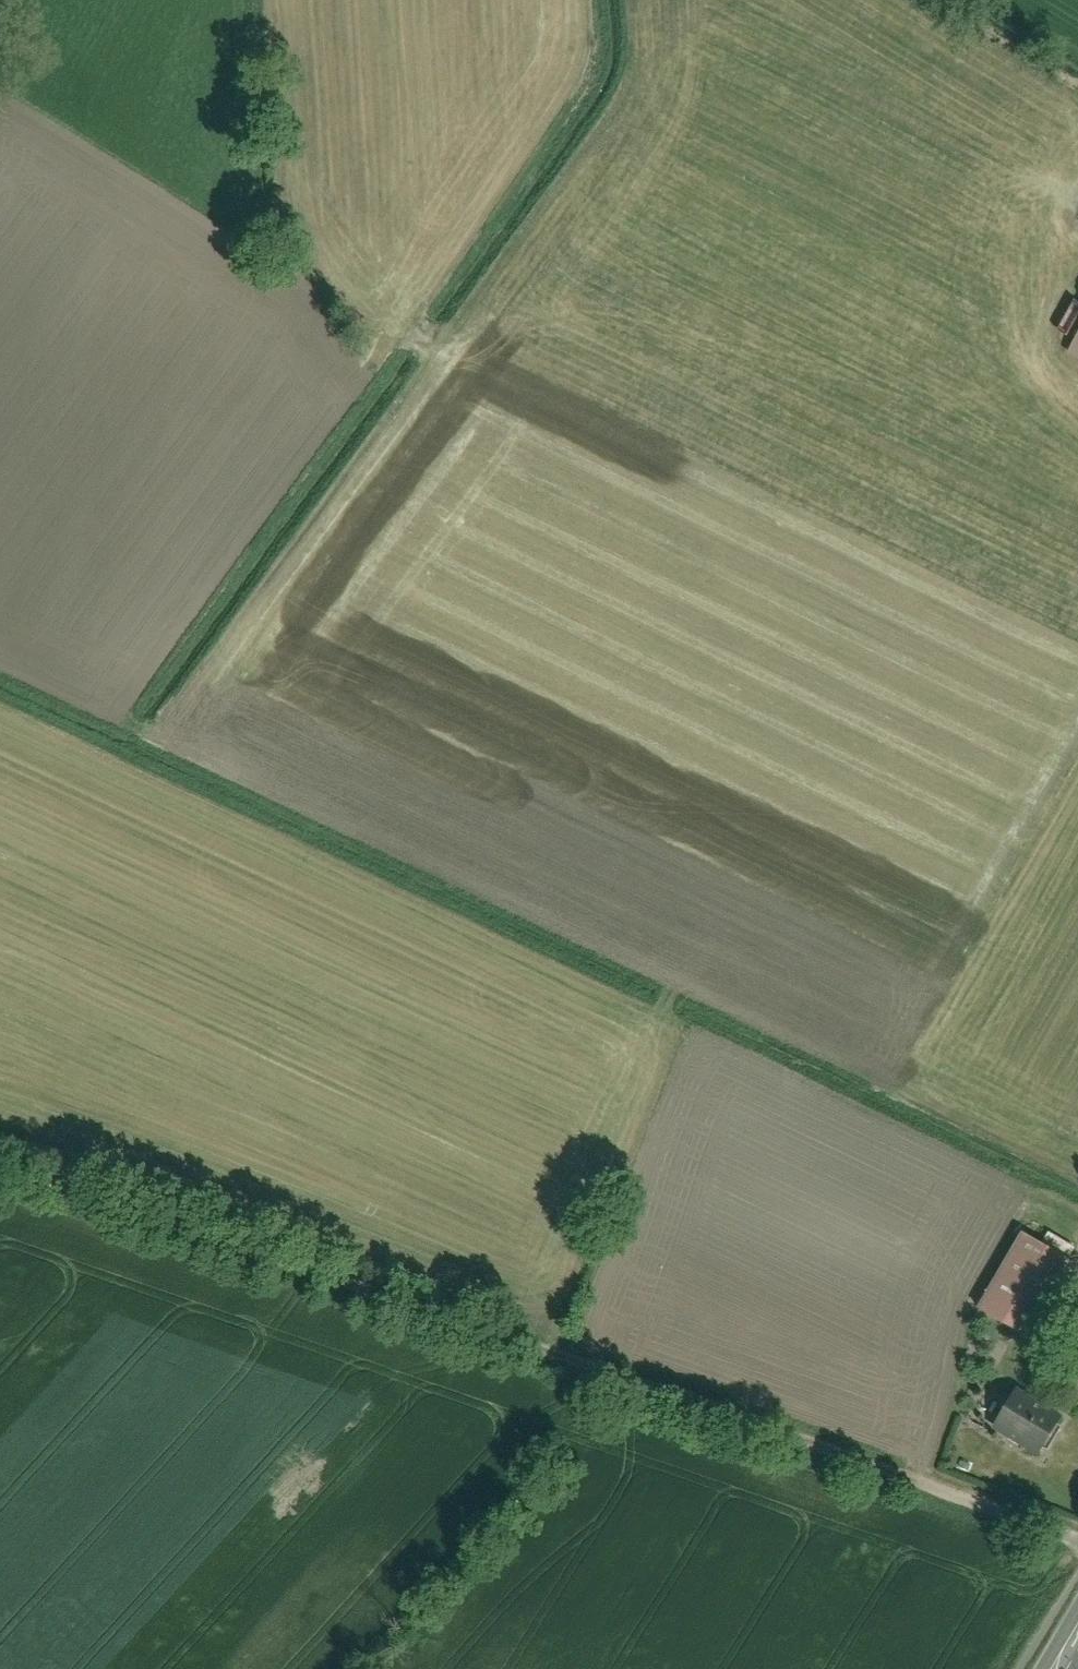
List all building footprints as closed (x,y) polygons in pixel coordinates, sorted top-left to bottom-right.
[(1064,1266),(1017,1240),(982,1305),(1029,1330),(1064,1266)] [(1017,1392),(996,1426),(1040,1453),(1061,1418),(1017,1392)]
